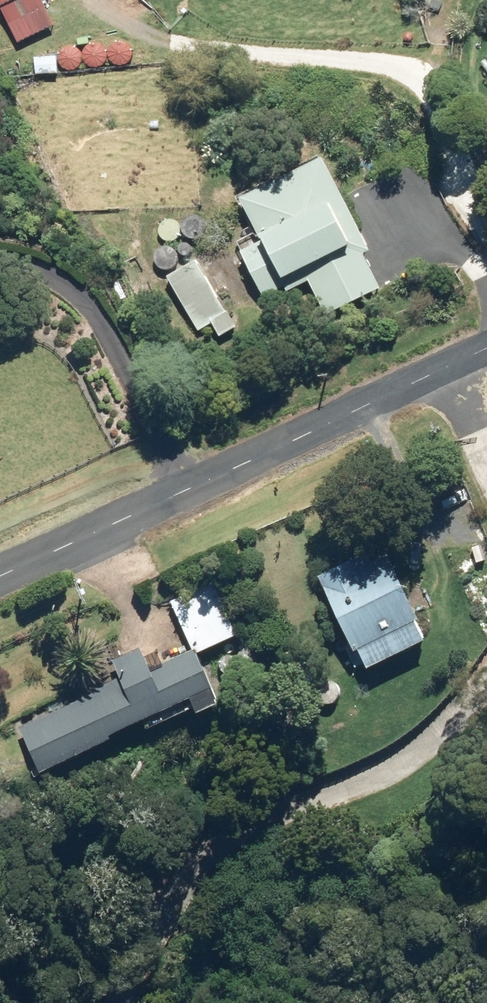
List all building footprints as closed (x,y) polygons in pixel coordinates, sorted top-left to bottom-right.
[(12,44),(48,27),(35,0),(0,0),(0,18),(12,44)] [(253,241),(233,252),(256,297),(278,286),(280,291),(303,280),(320,314),(373,288),(357,254),(363,251),(312,155),(230,199),(253,241)] [(161,278),(195,329),(205,323),(214,336),(230,326),(188,260),(161,278)] [(311,578),(354,670),(416,641),(376,557),(365,562),(361,554),(311,578)] [(212,587),(167,602),(189,653),(238,634),(212,587)] [(210,700),(184,650),(144,671),(133,649),(103,664),(111,680),(13,730),(35,772),(179,697),(187,712),(210,700)]
